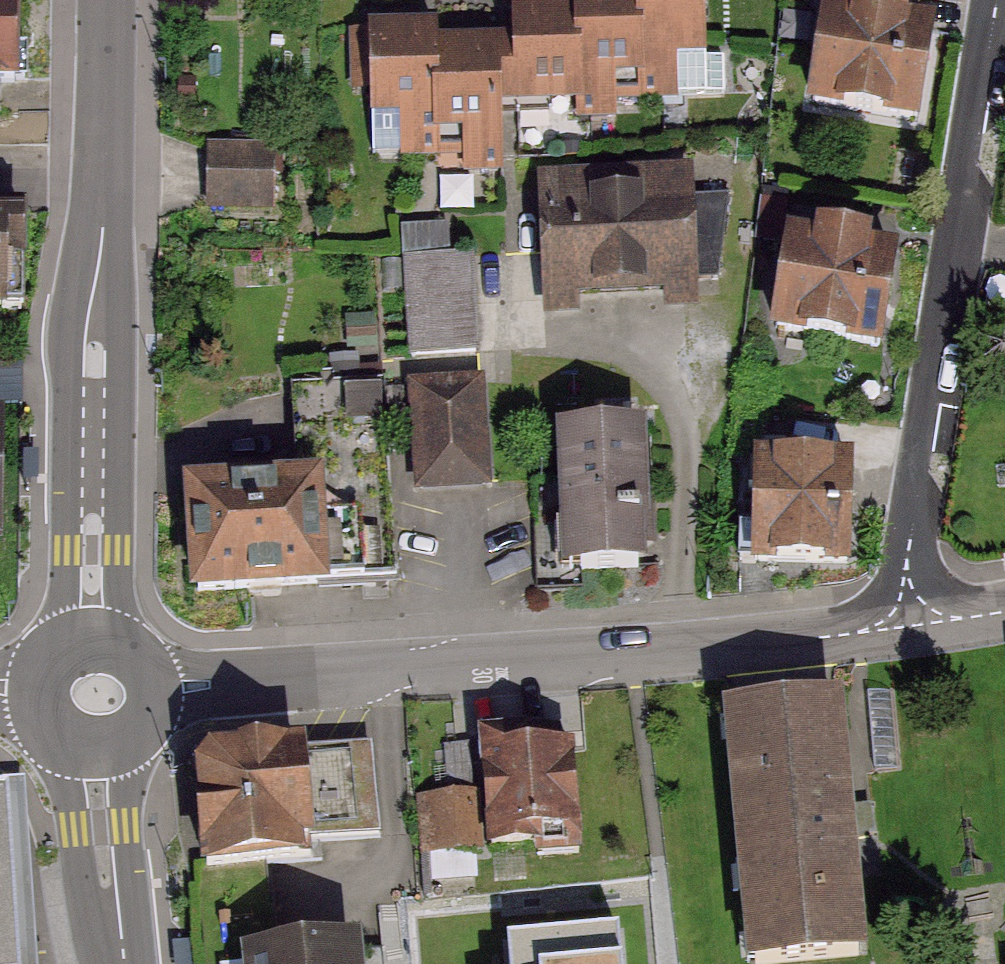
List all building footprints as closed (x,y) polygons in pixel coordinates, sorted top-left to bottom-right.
[(514,101),(577,99),(574,0),(544,0),(544,10),(511,11),(513,46),(514,101)] [(577,99),(578,113),(615,112),(615,97),(639,96),(636,0),(574,0),(577,99)] [(639,96),(723,93),(722,55),(703,56),(702,0),(636,0),(639,96)] [(929,35),(813,18),(799,111),(915,128),(929,35)] [(436,48),(435,33),(355,35),(357,89),(371,89),(373,157),(439,155),(436,48)] [(513,46),(436,48),(439,155),(464,154),(465,168),(501,167),(499,101),(514,101),(513,46)] [(282,152),(215,151),(214,209),(281,209),(282,152)] [(706,181),(555,184),(557,302),(708,299),(706,181)] [(0,222),(0,316),(10,316),(9,222),(0,222)] [(455,233),(407,235),(413,362),(478,359),(473,256),(456,257),(455,233)] [(890,258),(771,238),(755,331),(874,352),(890,258)] [(478,398),(418,400),(422,492),(481,489),(478,398)] [(633,437),(555,440),(560,581),(638,578),(633,437)] [(841,468),(746,471),(749,571),(844,568),(841,468)] [(306,505),(179,509),(183,615),(310,611),(306,505)] [(717,729),(738,963),(793,963),(853,959),(832,719),(717,729)] [(563,744),(469,750),(472,803),(433,806),(437,870),(570,862),(563,744)] [(373,755),(191,770),(200,889),(301,880),(298,847),(380,841),(373,755)] [(512,922),(516,963),(579,963),(575,916),(512,922)]
